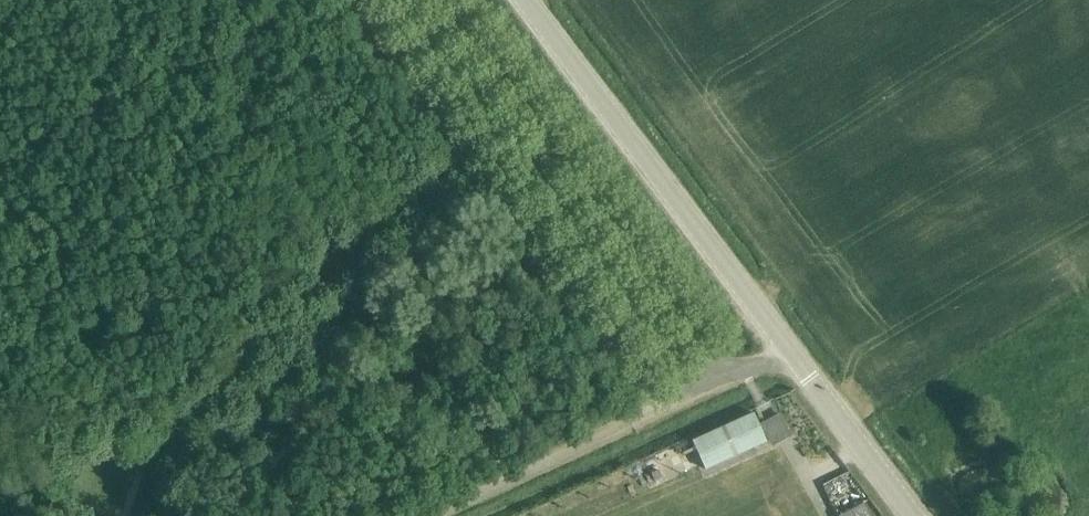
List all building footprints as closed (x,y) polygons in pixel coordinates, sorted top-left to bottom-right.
[(774,442),(797,434),(788,411),(766,419),(774,442)] [(753,414),(693,442),(706,470),(766,442),(753,414)] [(864,505),(842,515),(870,515),(864,505)]
